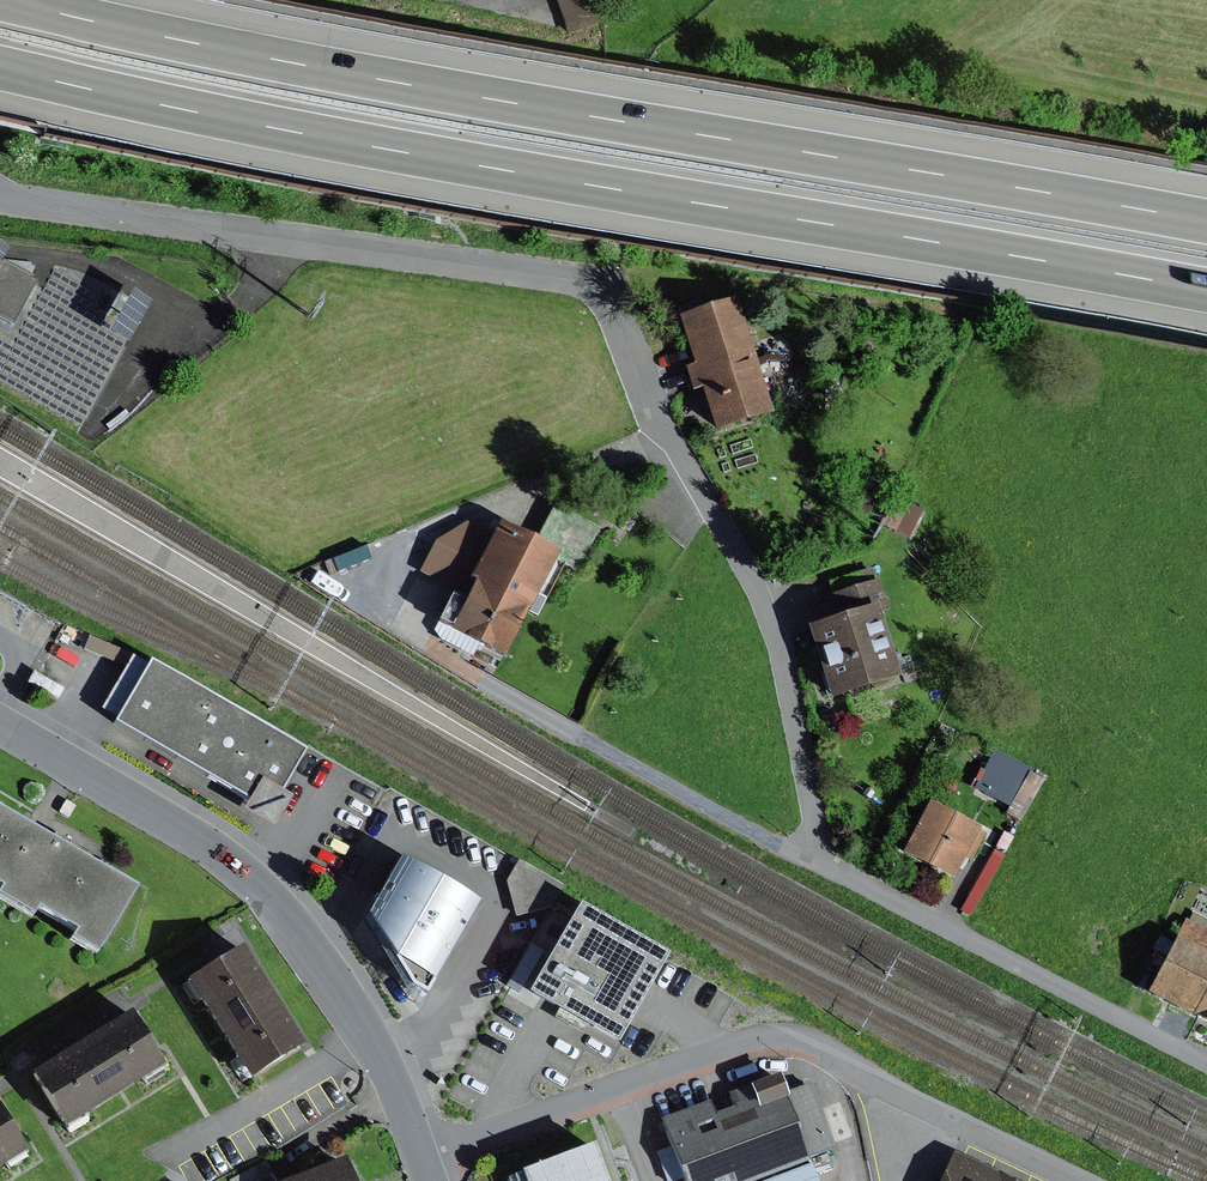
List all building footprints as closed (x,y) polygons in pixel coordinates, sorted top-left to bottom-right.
[(591,0),(554,0),(567,35),(600,23),(591,0)] [(9,252),(0,248),(0,320),(20,330),(43,282),(4,263),(9,252)] [(743,297),(687,315),(724,426),(780,407),(743,297)] [(926,511),(899,499),(886,529),(913,540),(926,511)] [(575,548),(511,516),(501,537),(472,594),(459,621),(523,653),(575,548)] [(501,537),(478,526),(444,542),(427,573),(472,594),(501,537)] [(847,618),(817,628),(842,701),(915,676),(880,573),(837,587),(847,618)] [(89,637),(84,650),(116,663),(121,650),(89,637)] [(102,709),(119,719),(148,667),(131,658),(102,709)] [(302,755),(148,667),(119,719),(115,725),(247,800),(259,779),(281,792),(302,755)] [(1038,777),(1009,763),(998,786),(1026,800),(1038,777)] [(993,830),(941,803),(917,849),(970,876),(993,830)] [(0,815),(0,902),(29,919),(34,910),(73,933),(68,941),(94,956),(132,892),(58,849),(0,815)] [(518,861),(506,881),(514,917),(552,907),(564,886),(518,861)] [(473,906),(397,863),(365,918),(407,988),(424,998),(473,906)] [(664,956),(576,907),(527,996),(614,1045),(664,956)] [(1193,935),(1165,991),(1206,1011),(1206,942),(1193,935)] [(530,945),(507,985),(519,992),(541,951),(530,945)] [(241,948),(185,982),(246,1080),(301,1046),(241,948)] [(127,1014),(29,1074),(63,1129),(161,1069),(127,1014)] [(664,1120),(686,1180),(754,1180),(807,1161),(834,1151),(809,1083),(783,1093),(778,1078),(664,1120)] [(23,1154),(0,1116),(0,1168),(23,1154)] [(514,1176),(516,1180),(602,1180),(590,1148),(514,1176)] [(953,1153),(940,1180),(1011,1180),(953,1153)] [(230,1180),(231,1180),(276,1180),(283,1177),(272,1158),(230,1180)] [(754,1180),(815,1180),(807,1161),(754,1180)] [(296,1180),(351,1180),(344,1162),(296,1180)]
